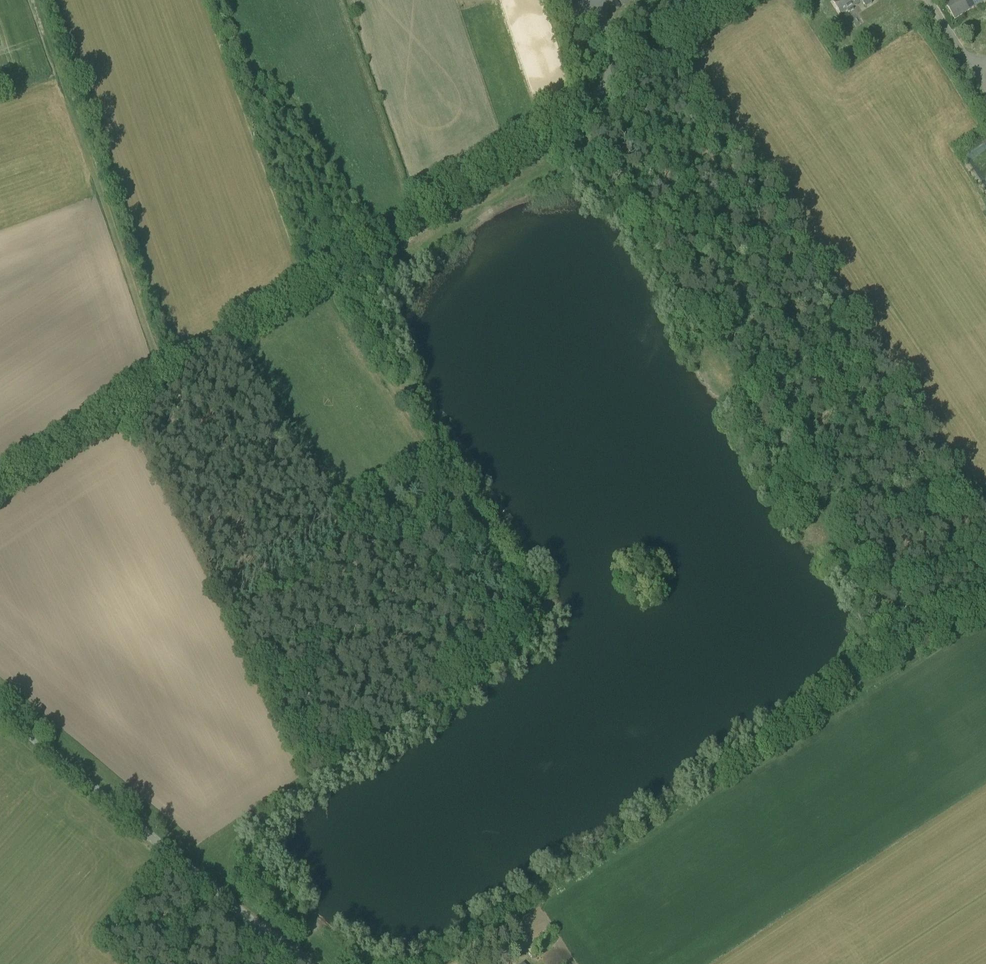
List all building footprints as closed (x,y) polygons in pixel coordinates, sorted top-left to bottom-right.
[(832,2),(840,15),(847,10),(849,13),(854,10),(852,7),(861,1),(865,7),(871,4),(869,0),(835,0),(832,2)] [(942,3),(953,20),(985,0),(946,0),(942,3)] [(984,171),(985,174),(985,148),(975,153),(980,163),(976,165),(980,173),(984,171)]
